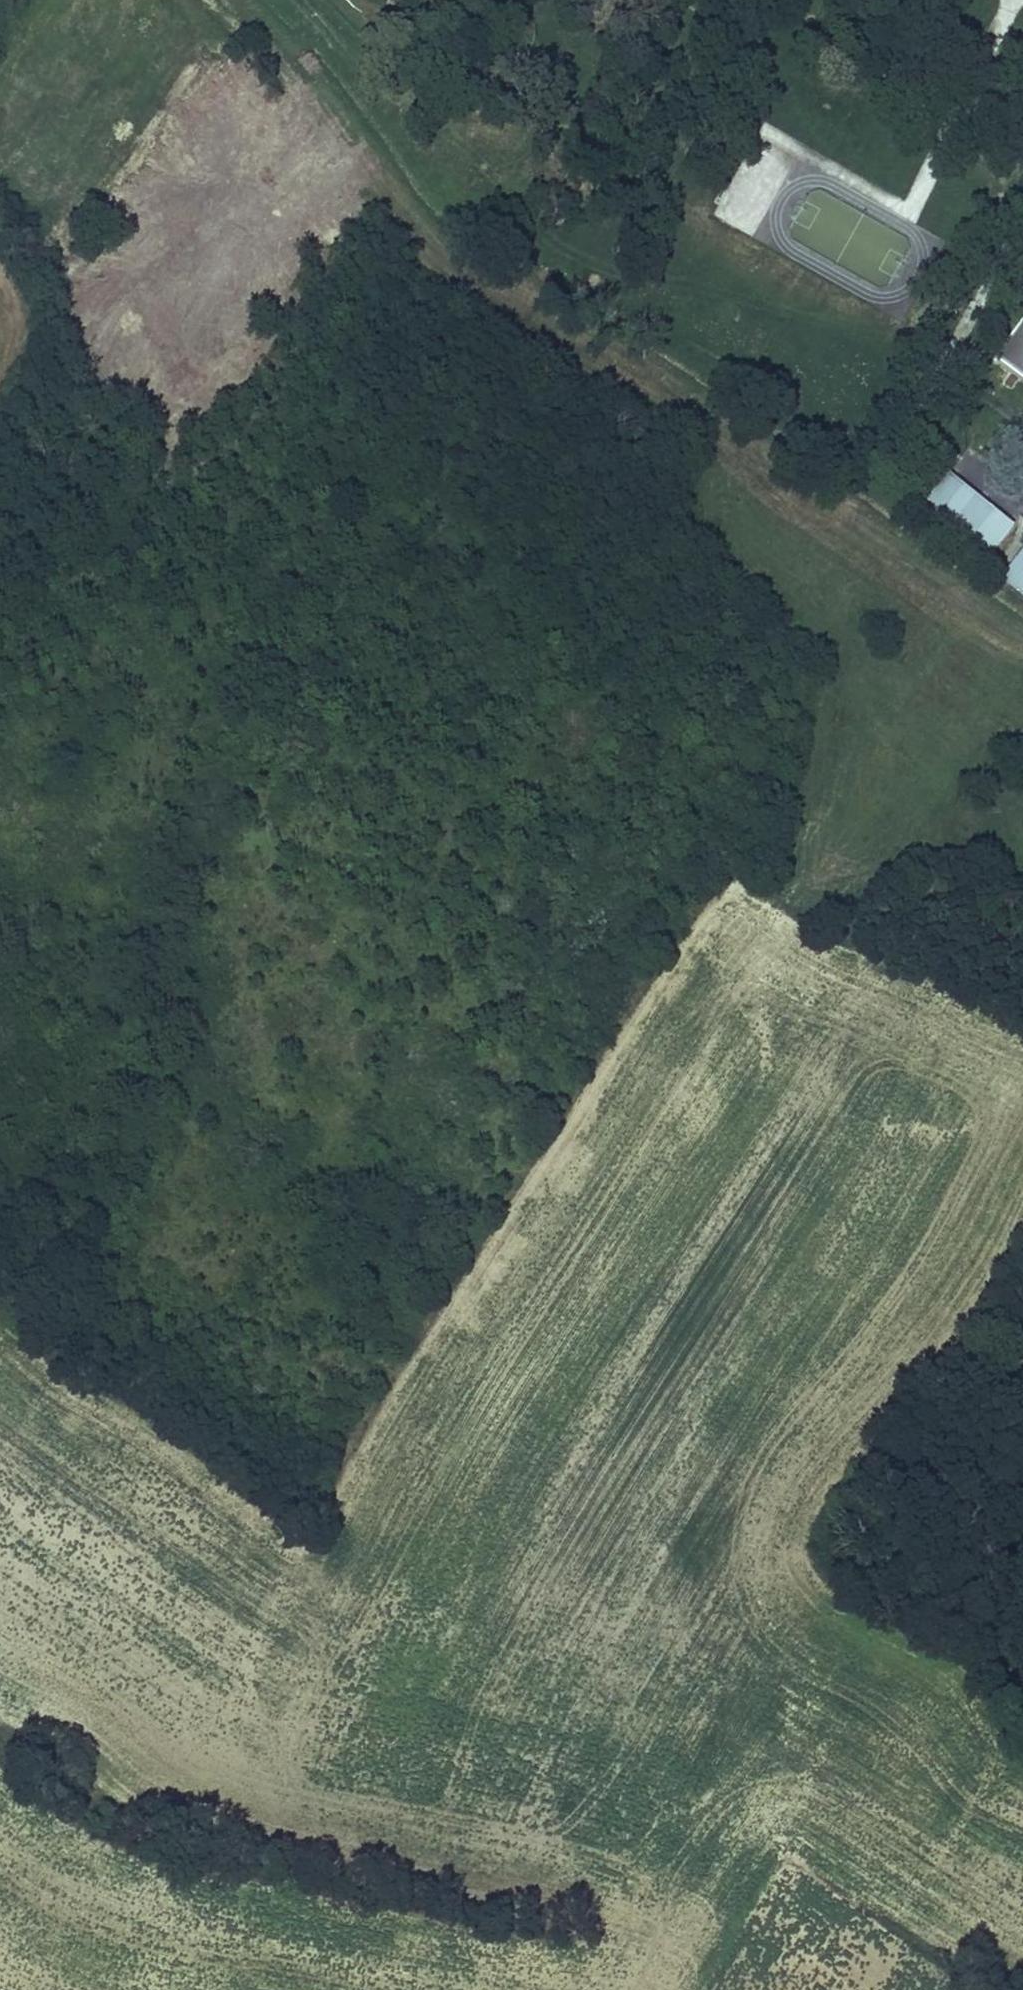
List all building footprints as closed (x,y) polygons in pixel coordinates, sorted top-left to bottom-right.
[(992,361),(1022,385),(1022,321),(992,361)] [(1012,532),(948,482),(924,514),(987,563),(1012,532)] [(998,579),(1022,600),(1022,550),(998,579)]
